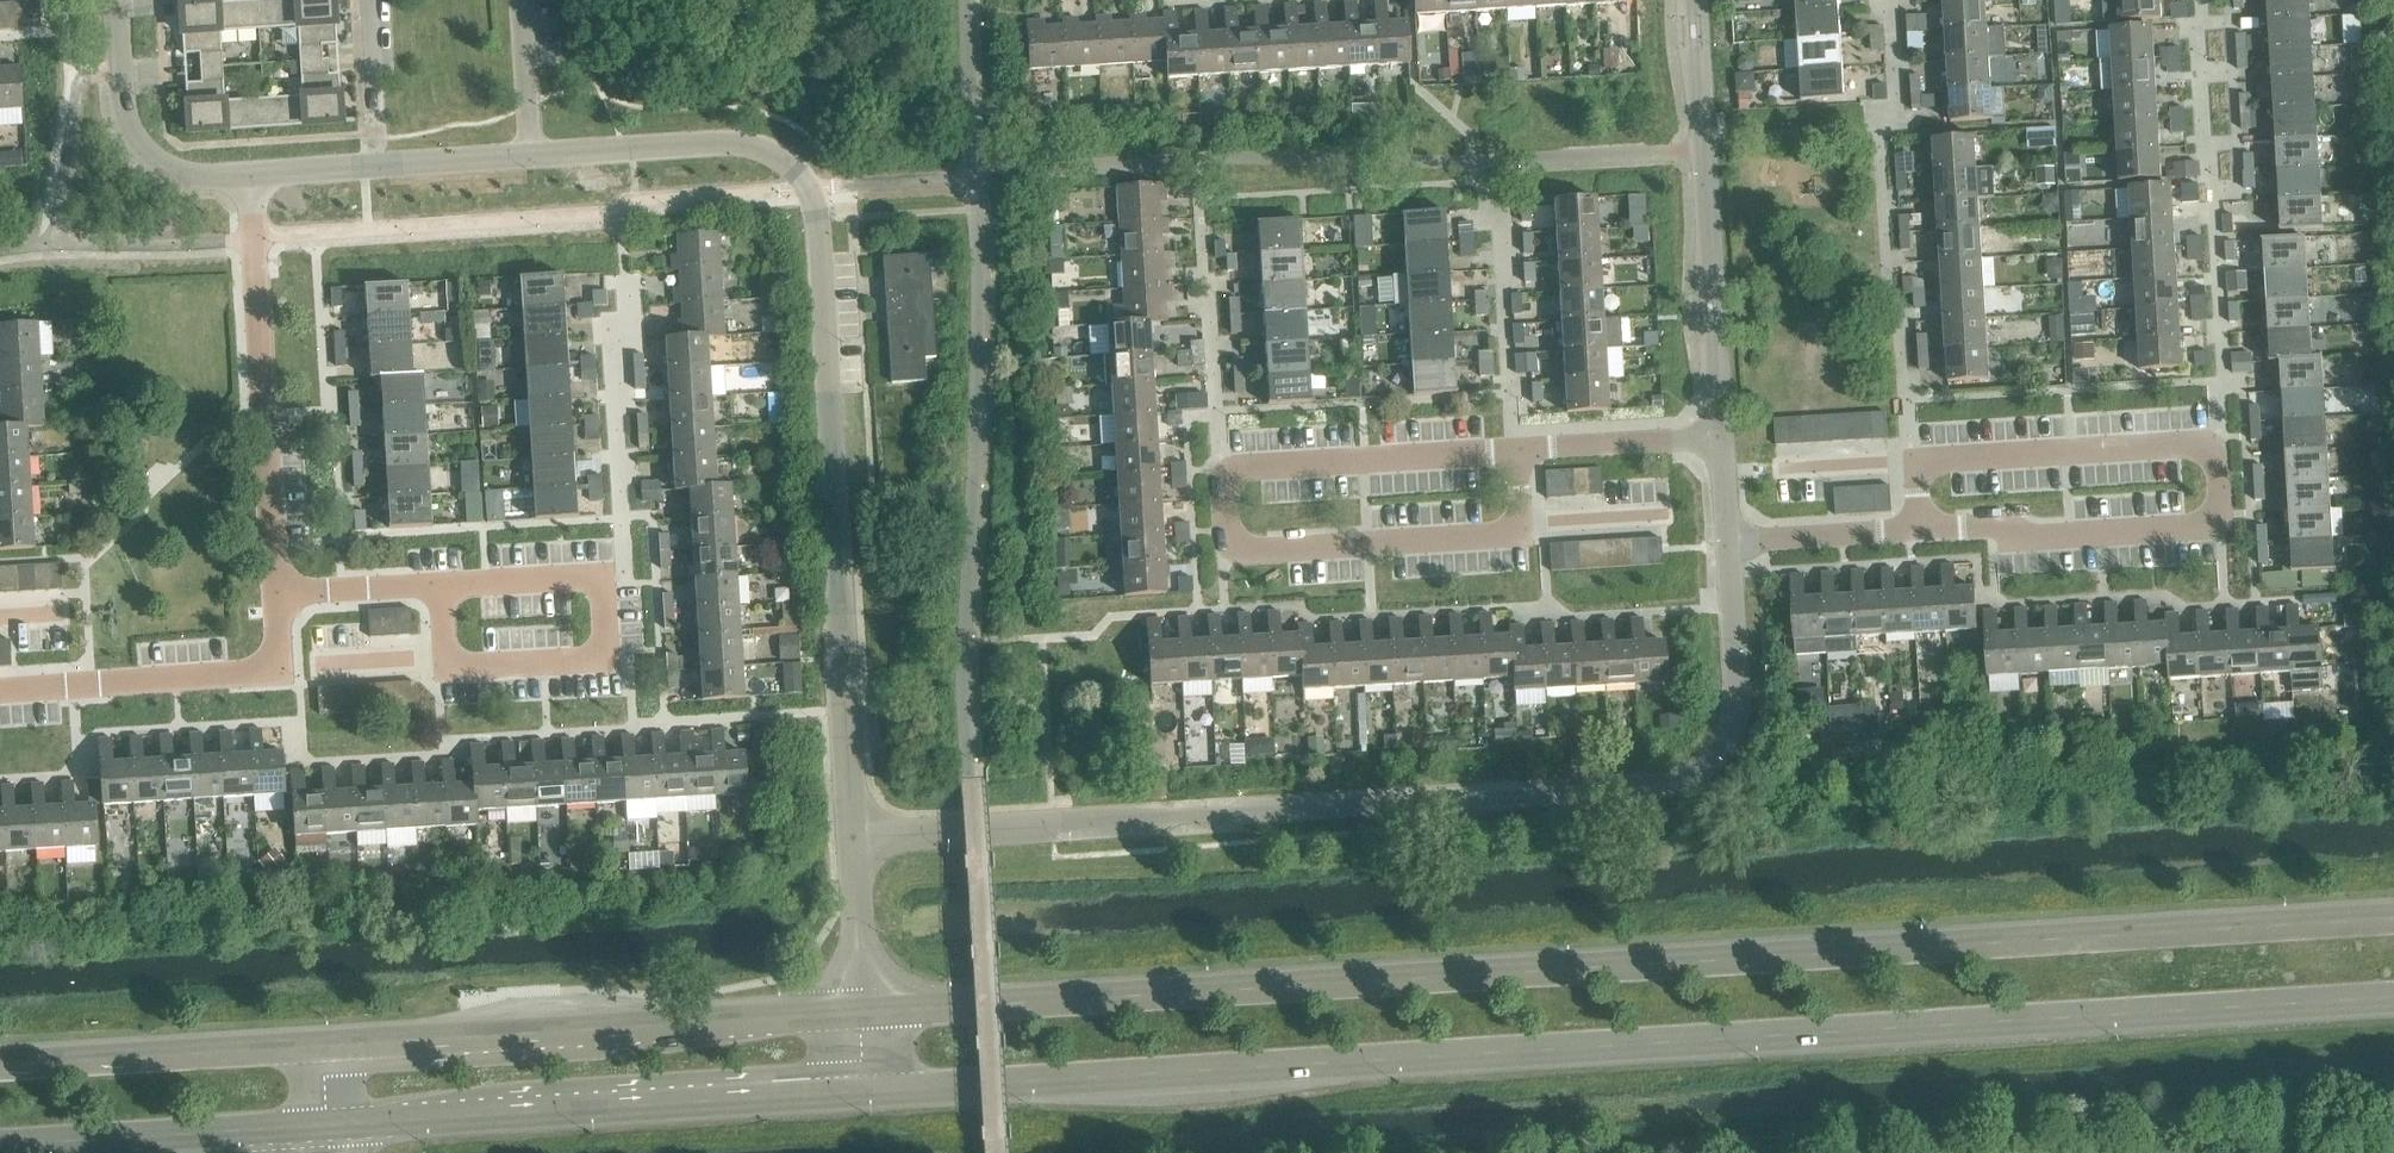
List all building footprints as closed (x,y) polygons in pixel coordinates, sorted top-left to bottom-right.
[(199,54),(200,68),(222,67),(220,32),(259,30),(257,0),(218,3),(190,5),(180,5),(183,55),(199,54)] [(259,30),(297,27),(299,62),(322,60),(321,46),(336,45),(334,0),(262,0),(257,0),(259,30)] [(1343,1),(1344,25),(1347,67),(1377,65),(1374,24),(1356,25),(1354,0),(1343,1)] [(1374,24),(1377,65),(1408,63),(1406,22),(1386,23),(1384,0),(1373,0),(1374,24)] [(1414,16),(1445,14),(1444,0),(1413,0),(1414,16)] [(1445,14),(1475,12),(1474,0),(1444,0),(1445,14)] [(1475,12),(1505,10),(1504,0),(1474,0),(1475,12)] [(1505,10),(1535,8),(1534,0),(1504,0),(1505,10)] [(1796,10),(1838,7),(1838,0),(1795,0),(1796,10)] [(1944,31),(1986,28),(1984,0),(1955,0),(1942,1),(1944,31)] [(2118,21),(2160,18),(2159,0),(2117,0),(2118,21)] [(2233,9),(2243,8),(2242,0),(2233,0),(2233,9)] [(2267,20),(2309,17),(2308,0),(2266,0),(2267,20)] [(38,1),(24,2),(26,28),(40,27),(38,1)] [(0,3),(0,30),(12,29),(10,2),(0,3)] [(24,2),(10,2),(12,29),(26,28),(24,2)] [(1313,3),(1314,27),(1317,69),(1347,67),(1344,25),(1326,27),(1324,2),(1313,3)] [(2173,3),(2173,17),(2186,16),(2185,2),(2173,3)] [(1283,5),(1284,29),(1287,71),(1317,69),(1314,27),(1296,28),(1294,4),(1283,5)] [(1253,7),(1254,31),(1257,73),(1287,71),(1284,29),(1266,30),(1264,6),(1253,7)] [(2069,6),(2054,7),(2055,24),(2071,24),(2069,6)] [(1796,10),(1798,40),(1840,37),(1838,7),(1796,10)] [(1223,9),(1224,33),(1227,75),(1257,73),(1254,31),(1236,32),(1234,8),(1223,9)] [(1193,10),(1194,35),(1195,35),(1197,76),(1227,75),(1224,33),(1206,34),(1204,10),(1193,10)] [(1166,61),(1165,61),(1166,78),(1197,76),(1195,35),(1194,35),(1176,36),(1174,12),(1162,12),(1162,19),(1163,19),(1166,61)] [(1131,63),(1165,61),(1166,61),(1163,19),(1162,19),(1143,20),(1143,14),(1128,15),(1128,21),(1131,63)] [(1905,16),(1906,33),(1916,32),(1915,15),(1905,16)] [(1097,65),(1131,63),(1128,21),(1110,22),(1109,16),(1094,17),(1094,23),(1097,65)] [(2267,20),(2269,50),(2311,47),(2309,17),(2267,20)] [(1063,67),(1097,65),(1094,23),(1076,24),(1075,18),(1060,19),(1060,25),(1061,25),(1063,67)] [(1029,69),(1063,67),(1061,25),(1060,25),(1042,26),(1042,20),(1026,21),(1029,69)] [(1869,27),(1870,39),(1883,38),(1882,26),(1869,27)] [(2109,29),(2111,60),(2153,57),(2151,26),(2109,29)] [(1944,31),(1946,61),(1988,58),(1986,28),(1944,31)] [(2046,29),(2037,29),(2039,53),(2048,53),(2046,29)] [(2071,31),(2056,32),(2057,42),(2072,41),(2071,31)] [(1916,32),(1906,33),(1907,50),(1917,49),(1916,32)] [(2235,34),(2236,52),(2245,51),(2244,34),(2235,34)] [(1798,40),(1800,70),(1842,67),(1840,37),(1798,40)] [(1883,38),(1870,39),(1871,51),(1883,50),(1883,38)] [(1614,47),(1602,48),(1603,68),(1615,68),(1614,47)] [(2166,48),(2167,60),(2179,59),(2179,47),(2166,48)] [(2269,50),(2271,80),(2313,77),(2311,47),(2269,50)] [(2245,51),(2236,52),(2237,69),(2246,68),(2245,51)] [(2111,60),(2113,90),(2155,87),(2153,57),(2111,60)] [(1946,61),(1948,91),(1990,88),(1988,58),(1946,61)] [(2179,59),(2167,60),(2167,72),(2180,71),(2179,59)] [(302,96),(263,99),(265,128),(341,123),(338,74),(328,74),(327,60),(322,60),(299,62),(302,96)] [(20,108),(20,109),(21,109),(18,65),(17,65),(17,66),(0,67),(0,109),(20,108)] [(1588,65),(1588,76),(1598,76),(1598,65),(1588,65)] [(222,67),(200,68),(201,82),(185,83),(188,133),(265,128),(263,99),(224,101),(222,67)] [(1523,67),(1508,69),(1509,82),(1524,81),(1523,67)] [(1842,67),(1800,70),(1802,99),(1801,99),(1801,101),(1845,98),(1845,97),(1844,97),(1842,67)] [(1448,69),(1436,70),(1437,82),(1449,81),(1448,69)] [(1909,76),(1910,93),(1920,92),(1918,75),(1909,76)] [(2271,80),(2273,110),(2315,107),(2313,77),(2271,80)] [(1861,101),(1873,100),(1872,85),(1860,86),(1861,101)] [(2113,90),(2115,120),(2157,117),(2155,87),(2113,90)] [(1990,88),(1948,91),(1950,122),(1992,119),(1990,88)] [(1748,92),(1739,93),(1739,110),(1749,110),(1748,92)] [(1920,92),(1910,93),(1911,110),(1921,109),(1920,96),(1920,92)] [(2239,94),(2240,112),(2249,111),(2248,94),(2239,94)] [(1934,95),(1920,96),(1921,109),(1935,109),(1934,95)] [(1378,105),(1351,105),(1351,119),(1378,119),(1378,105)] [(2169,108),(2170,120),(2183,119),(2182,107),(2169,108)] [(2273,110),(2275,140),(2317,137),(2315,107),(2273,110)] [(1270,126),(1269,109),(1259,109),(1260,126),(1270,126)] [(1243,125),(1242,111),(1230,112),(1231,126),(1243,125)] [(2249,111),(2240,112),(2241,129),(2250,128),(2249,112),(2249,111)] [(2261,111),(2249,112),(2250,128),(2262,128),(2261,111)] [(1213,113),(1200,113),(1201,128),(1214,128),(1213,113)] [(2115,120),(2116,150),(2158,147),(2157,117),(2115,120)] [(2183,119),(2170,120),(2171,132),(2184,131),(2183,119)] [(1932,140),(1934,171),(1976,168),(1974,137),(1932,140)] [(2275,140),(2277,170),(2319,167),(2317,137),(2275,140)] [(2158,147),(2116,150),(2118,181),(2160,178),(2158,147)] [(2079,153),(2065,154),(2066,184),(2081,184),(2079,153)] [(2242,154),(2243,172),(2253,171),(2252,154),(2242,154)] [(1895,156),(1896,173),(1905,172),(1904,155),(1895,156)] [(2173,163),(2174,177),(2186,177),(2185,162),(2173,163)] [(2053,167),(2036,168),(2037,186),(2054,185),(2053,167)] [(2277,170),(2279,200),(2321,197),(2319,167),(2277,170)] [(1934,171),(1935,201),(1977,198),(1976,168),(1934,171)] [(2253,171),(2243,172),(2244,189),(2254,188),(2253,171)] [(1905,172),(1896,173),(1897,190),(1906,190),(1905,172)] [(2197,198),(2197,183),(2184,184),(2185,199),(2197,198)] [(1115,187),(1117,222),(1159,219),(1158,200),(1164,200),(1163,184),(1115,187)] [(2129,188),(2130,219),(2172,216),(2171,185),(2129,188)] [(2067,192),(2064,192),(2064,207),(2067,207),(2080,207),(2079,191),(2067,192)] [(2042,202),(2039,205),(2048,217),(2052,213),(2058,213),(2057,195),(2042,196),(2042,202)] [(2321,197),(2279,200),(2280,229),(2279,229),(2280,231),(2324,228),(2324,227),(2323,227),(2321,197)] [(1552,201),(1554,232),(1596,229),(1594,198),(1552,201)] [(1935,201),(1937,231),(1979,228),(1977,198),(1935,201)] [(1519,202),(1520,222),(1530,221),(1529,202),(1519,202)] [(1637,210),(1628,219),(1629,228),(1646,228),(1645,210),(1637,210)] [(1401,215),(1403,245),(1445,242),(1443,212),(1444,212),(1444,211),(1400,213),(1400,215),(1401,215)] [(2223,215),(2224,234),(2233,233),(2232,214),(2223,215)] [(1354,215),(1352,215),(1353,232),(1371,231),(1370,215),(1354,215)] [(1898,216),(1900,233),(1909,232),(1908,215),(1898,216)] [(2130,219),(2132,249),(2174,246),(2172,216),(2130,219)] [(1117,222),(1119,256),(1161,253),(1160,234),(1166,234),(1165,219),(1159,219),(1117,222)] [(1256,224),(1258,254),(1300,251),(1298,221),(1299,221),(1299,220),(1255,222),(1255,224),(1256,224)] [(1063,225),(1049,226),(1050,249),(1064,248),(1063,225)] [(1937,231),(1939,261),(1981,258),(1979,228),(1937,231)] [(1554,232),(1556,262),(1598,259),(1596,229),(1554,232)] [(671,271),(677,270),(720,267),(717,234),(718,234),(718,232),(674,235),(675,236),(676,255),(670,255),(671,271)] [(1458,232),(1459,245),(1471,244),(1471,232),(1458,232)] [(1909,232),(1900,233),(1901,250),(1910,250),(1909,232)] [(1521,234),(1522,253),(1532,252),(1530,233),(1521,234)] [(2187,236),(2188,248),(2200,247),(2200,235),(2187,236)] [(2262,241),(2264,271),(2306,268),(2304,239),(2305,239),(2305,237),(2261,240),(2261,241),(2262,241)] [(1224,257),(1223,241),(1214,241),(1215,258),(1224,257)] [(1405,275),(1447,272),(1445,242),(1403,245),(1405,275)] [(2224,242),(2225,261),(2235,261),(2233,242),(2224,242)] [(1471,244),(1459,245),(1459,257),(1472,256),(1471,244)] [(2132,249),(2134,279),(2176,276),(2174,246),(2132,249)] [(2200,247),(2188,248),(2188,261),(2201,260),(2200,247)] [(1258,254),(1260,284),(1302,281),(1300,251),(1258,254)] [(1119,256),(1121,289),(1163,287),(1163,286),(1162,268),(1168,268),(1167,252),(1161,253),(1119,256)] [(924,358),(936,358),(929,254),(883,257),(891,384),(926,381),(924,358)] [(1224,254),(1226,271),(1235,270),(1234,254),(1224,254)] [(1939,261),(1941,291),(1983,288),(1981,258),(1939,261)] [(1556,262),(1558,292),(1600,289),(1598,259),(1556,262)] [(1050,260),(1048,260),(1048,274),(1063,274),(1063,262),(1063,260),(1050,260)] [(1523,264),(1524,283),(1533,282),(1532,263),(1523,264)] [(674,304),(680,304),(722,301),(720,267),(677,270),(679,289),(673,289),(674,304)] [(2264,271),(2266,301),(2308,298),(2306,268),(2264,271)] [(1407,304),(1449,302),(1463,301),(1461,271),(1447,272),(1405,275),(1391,275),(1393,305),(1407,304)] [(2226,273),(2227,292),(2237,292),(2235,273),(2226,273)] [(519,279),(521,309),(563,306),(561,276),(562,276),(562,275),(518,277),(519,279)] [(1370,276),(1357,277),(1358,288),(1371,287),(1370,276)] [(2134,279),(2136,309),(2178,306),(2176,276),(2134,279)] [(1902,278),(1903,294),(1913,294),(1913,291),(1912,277),(1902,278)] [(1922,280),(1912,277),(1913,291),(1923,290),(1922,280)] [(490,281),(477,282),(478,296),(491,296),(490,281)] [(1260,284),(1262,314),(1303,311),(1302,281),(1260,284)] [(364,287),(366,317),(408,315),(406,285),(406,283),(363,286),(363,287),(364,287)] [(1121,289),(1124,323),(1148,322),(1148,323),(1166,322),(1164,302),(1170,301),(1169,286),(1163,286),(1163,287),(1121,289)] [(330,288),(332,307),(341,306),(340,287),(330,288)] [(1941,291),(1943,321),(1985,318),(1983,288),(1941,291)] [(1558,292),(1560,322),(1602,319),(1600,289),(1558,292)] [(592,291),(593,305),(605,305),(604,290),(592,291)] [(1913,291),(1914,307),(1924,307),(1923,290),(1913,291)] [(1474,292),(1474,304),(1487,303),(1486,291),(1474,292)] [(1067,294),(1056,294),(1057,311),(1068,311),(1067,294)] [(1510,295),(1512,314),(1521,313),(1520,294),(1510,295)] [(2191,296),(2191,308),(2204,307),(2203,295),(2191,296)] [(1227,298),(1228,315),(1238,315),(1237,298),(1227,298)] [(2266,301),(2268,331),(2310,328),(2308,298),(2266,301)] [(675,323),(676,338),(706,337),(725,336),(725,335),(724,335),(722,301),(680,304),(681,322),(675,323)] [(1409,334),(1451,332),(1449,302),(1407,304),(1409,334)] [(576,304),(577,318),(590,318),(589,303),(576,304)] [(1487,303),(1474,304),(1475,316),(1488,315),(1487,303)] [(2228,303),(2229,322),(2239,322),(2237,303),(2228,303)] [(521,309),(523,339),(565,336),(563,306),(521,309)] [(2136,309),(2138,339),(2180,336),(2178,306),(2136,309)] [(2204,307),(2191,308),(2192,320),(2205,320),(2204,307)] [(489,311),(473,311),(474,340),(490,339),(489,311)] [(1262,314),(1263,343),(1305,341),(1303,311),(1262,314)] [(366,317),(367,347),(409,344),(408,315),(366,317)] [(1238,315),(1228,315),(1229,333),(1239,332),(1238,315)] [(2062,316),(2049,317),(2050,330),(2063,330),(2062,316)] [(2094,316),(2071,316),(2072,336),(2094,336),(2094,316)] [(1943,321),(1945,351),(1987,348),(1985,318),(1943,321)] [(1560,322),(1561,352),(1603,349),(1602,319),(1560,322)] [(1375,321),(1360,322),(1360,337),(1362,337),(1371,336),(1375,336),(1375,321)] [(39,357),(37,324),(38,324),(37,322),(0,325),(0,360),(39,357)] [(1106,324),(1108,355),(1150,352),(1148,323),(1148,322),(1124,323),(1106,324)] [(1512,325),(1513,344),(1523,343),(1522,324),(1512,325)] [(458,328),(444,329),(445,343),(459,342),(458,328)] [(2269,362),(2279,362),(2279,361),(2311,359),(2311,358),(2310,328),(2268,331),(2270,361),(2268,361),(2269,362)] [(333,331),(334,349),(344,348),(343,331),(333,331)] [(1409,334),(1411,364),(1453,362),(1451,332),(1409,334)] [(1916,335),(1917,352),(1926,352),(1925,334),(1916,335)] [(523,339),(525,368),(567,366),(565,336),(523,339)] [(1371,336),(1362,337),(1362,346),(1372,345),(1371,336)] [(2180,336),(2138,339),(2139,370),(2181,367),(2180,336)] [(664,340),(666,370),(708,367),(706,337),(676,338),(663,338),(663,340),(664,340)] [(767,337),(767,350),(775,350),(775,337),(767,337)] [(493,340),(474,341),(475,360),(494,359),(493,340)] [(1189,351),(1190,354),(1202,353),(1202,341),(1189,341),(1189,351)] [(1263,343),(1265,373),(1307,371),(1305,341),(1263,343)] [(369,378),(379,378),(379,377),(411,375),(411,374),(409,344),(367,347),(369,378)] [(2093,344),(2072,344),(2073,360),(2094,360),(2093,344)] [(1066,347),(1054,347),(1055,358),(1067,357),(1066,347)] [(344,348),(334,349),(335,366),(345,365),(344,348)] [(1987,348),(1945,351),(1946,382),(1989,379),(1987,348)] [(1561,352),(1563,382),(1605,379),(1603,349),(1561,352)] [(1189,351),(1176,352),(1177,367),(1190,366),(1190,354),(1189,351)] [(1477,352),(1478,364),(1491,363),(1490,351),(1477,352)] [(2194,351),(2195,366),(2207,365),(2207,351),(2194,351)] [(1104,385),(1110,385),(1152,382),(1150,352),(1108,355),(1102,355),(1104,385)] [(1926,352),(1917,352),(1918,369),(1927,369),(1926,352)] [(1202,353),(1190,354),(1190,366),(1203,365),(1202,353)] [(1536,353),(1523,354),(1524,373),(1530,373),(1537,372),(1536,353)] [(2231,354),(2232,363),(2251,362),(2250,353),(2231,354)] [(632,354),(633,372),(642,371),(641,354),(632,354)] [(1524,373),(1523,354),(1514,355),(1515,374),(1524,373)] [(580,356),(581,368),(593,368),(593,355),(580,356)] [(41,391),(39,357),(0,360),(0,393),(41,391)] [(2279,362),(2281,391),(2323,388),(2321,359),(2322,359),(2322,357),(2311,358),(2311,359),(2279,361),(2279,362)] [(1231,358),(1232,375),(1242,375),(1241,358),(1231,358)] [(1453,362),(1411,364),(1413,394),(1411,394),(1412,396),(1456,393),(1456,391),(1455,391),(1453,362)] [(2251,362),(2232,363),(2232,373),(2251,372),(2251,362)] [(1491,363),(1478,364),(1479,376),(1492,375),(1491,363)] [(525,368),(527,398),(569,396),(567,366),(525,368)] [(666,370),(668,400),(710,397),(708,367),(666,370)] [(593,368),(581,368),(581,381),(594,380),(593,368)] [(642,371),(633,372),(634,389),(644,388),(642,371)] [(1307,371),(1265,373),(1267,403),(1266,403),(1266,405),(1310,402),(1310,401),(1309,401),(1307,371)] [(379,377),(379,378),(381,407),(423,405),(421,375),(422,375),(422,373),(411,374),(411,375),(379,377)] [(1358,374),(1344,374),(1345,385),(1359,385),(1360,385),(1360,374),(1358,374)] [(1242,375),(1232,375),(1233,393),(1243,392),(1242,375)] [(1605,379),(1563,382),(1565,413),(1607,410),(1605,379)] [(493,380),(478,381),(479,401),(494,400),(493,380)] [(1110,385),(1112,415),(1154,412),(1152,382),(1110,385)] [(1530,384),(1531,403),(1541,402),(1539,383),(1530,384)] [(2281,391),(2283,421),(2325,418),(2323,388),(2281,391)] [(26,426),(26,427),(44,426),(44,424),(43,424),(41,391),(0,393),(0,410),(0,412),(0,428),(26,426)] [(346,392),(348,409),(357,409),(356,391),(346,392)] [(1187,410),(1206,409),(1205,394),(1186,396),(1187,410)] [(527,398),(529,428),(571,426),(569,396),(527,398)] [(1661,396),(1651,396),(1652,407),(1661,407),(1661,396)] [(668,400),(670,429),(712,427),(710,397),(668,400)] [(381,407),(383,437),(425,435),(423,405),(381,407)] [(1069,405),(1056,406),(1057,418),(1063,417),(1067,415),(1069,411),(1069,405)] [(2249,406),(2250,423),(2259,422),(2258,405),(2249,406)] [(497,406),(480,407),(482,428),(498,427),(497,406)] [(783,408),(768,409),(768,424),(783,424),(783,408)] [(357,409),(348,409),(349,427),(358,426),(357,409)] [(1167,412),(1168,426),(1181,425),(1180,411),(1167,412)] [(1112,415),(1114,445),(1156,442),(1154,412),(1112,415)] [(1884,412),(1870,413),(1872,440),(1886,439),(1884,412)] [(636,414),(637,431),(646,431),(645,413),(636,414)] [(1870,413),(1856,414),(1858,440),(1872,440),(1870,413)] [(1856,414),(1843,415),(1844,441),(1858,440),(1856,414)] [(584,416),(584,428),(597,428),(596,415),(584,416)] [(1843,415),(1829,416),(1830,442),(1844,441),(1843,415)] [(1815,416),(1801,417),(1803,444),(1816,443),(1815,416)] [(1829,416),(1815,416),(1816,443),(1830,442),(1829,416)] [(1801,417),(1787,418),(1789,445),(1803,444),(1801,417)] [(1787,418),(1773,419),(1775,445),(1789,445),(1787,418)] [(2283,421),(2285,451),(2327,448),(2325,418),(2283,421)] [(2259,422),(2250,423),(2251,440),(2260,440),(2259,422)] [(27,457),(26,427),(26,426),(0,428),(0,458),(27,457)] [(529,428),(531,458),(573,456),(571,426),(529,428)] [(670,429),(672,459),(714,457),(712,427),(670,429)] [(597,428),(584,428),(585,441),(598,440),(597,428)] [(646,431),(637,431),(638,449),(647,448),(646,431)] [(383,437),(385,467),(427,464),(425,435),(383,437)] [(2380,437),(2360,438),(2360,447),(2381,446),(2380,437)] [(1114,445),(1116,475),(1158,472),(1156,442),(1114,445)] [(2285,451),(2287,481),(2329,478),(2327,448),(2285,451)] [(350,452),(351,469),(361,469),(360,451),(350,452)] [(531,458),(533,488),(574,485),(573,456),(531,458)] [(29,487),(27,457),(0,458),(0,488),(29,487)] [(673,491),(688,490),(688,489),(716,487),(716,486),(714,457),(672,459),(674,489),(673,489),(673,491)] [(1170,463),(1171,475),(1184,475),(1183,462),(1170,463)] [(385,467),(386,497),(428,494),(427,464),(385,467)] [(2253,466),(2254,483),(2263,482),(2262,465),(2253,466)] [(1600,468),(1586,469),(1587,495),(1602,495),(1600,468)] [(361,469),(351,469),(353,486),(362,486),(361,469)] [(1572,470),(1573,496),(1587,495),(1586,469),(1572,470)] [(1572,470),(1558,471),(1560,497),(1573,496),(1572,470)] [(1560,497),(1558,471),(1544,471),(1545,498),(1560,497)] [(1116,475),(1117,505),(1159,502),(1158,472),(1116,475)] [(587,476),(588,488),(601,487),(600,475),(587,476)] [(1184,475),(1171,475),(1172,488),(1185,487),(1184,475)] [(2287,481),(2289,511),(2331,508),(2329,478),(2287,481)] [(640,483),(641,492),(660,490),(659,481),(640,483)] [(2263,482),(2254,483),(2255,500),(2264,500),(2263,482)] [(79,484),(69,485),(69,493),(79,493),(79,484)] [(574,485),(533,488),(534,518),(534,519),(577,517),(577,515),(576,515),(574,485)] [(688,490),(690,520),(732,517),(730,487),(731,487),(731,485),(716,486),(716,487),(688,489),(688,490)] [(1875,486),(1861,487),(1863,514),(1877,513),(1875,486)] [(1889,486),(1875,486),(1877,513),(1891,512),(1889,486)] [(31,517),(29,487),(0,488),(0,518),(31,517)] [(601,487),(588,488),(589,501),(602,500),(601,487)] [(1861,487),(1847,488),(1849,515),(1863,514),(1861,487)] [(1849,515),(1847,488),(1833,489),(1835,515),(1849,515)] [(660,490),(641,492),(641,501),(660,500),(660,490)] [(428,494),(386,497),(388,527),(388,528),(431,526),(431,524),(430,524),(428,494)] [(1117,505),(1119,535),(1161,532),(1159,502),(1117,505)] [(2289,511),(2291,541),(2333,538),(2331,508),(2289,511)] [(365,530),(364,510),(354,511),(355,530),(365,530)] [(0,518),(0,550),(34,548),(34,546),(33,546),(31,517),(0,518)] [(690,520),(692,549),(734,547),(732,517),(690,520)] [(1174,523),(1175,535),(1188,534),(1187,522),(1174,523)] [(2256,526),(2257,543),(2267,542),(2266,525),(2256,526)] [(1119,535),(1121,565),(1163,562),(1161,532),(1119,535)] [(658,534),(659,551),(668,551),(667,533),(658,534)] [(1188,534),(1175,535),(1176,548),(1188,547),(1188,534)] [(2375,535),(2375,551),(2391,552),(2391,535),(2375,535)] [(1659,538),(1645,539),(1647,565),(1661,564),(1659,538)] [(2333,538),(2291,541),(2292,571),(2291,571),(2291,572),(2307,571),(2308,584),(2337,582),(2336,570),(2336,568),(2334,568),(2333,538)] [(1632,539),(1618,540),(1619,567),(1633,566),(1632,539)] [(1632,539),(1633,566),(1647,565),(1645,539),(1632,539)] [(1618,540),(1604,541),(1605,568),(1619,567),(1618,540)] [(1590,542),(1591,568),(1605,568),(1604,541),(1590,542)] [(1590,542),(1576,543),(1578,569),(1591,568),(1590,542)] [(2267,542),(2257,543),(2258,560),(2268,560),(2267,542)] [(1564,570),(1562,543),(1548,544),(1550,571),(1564,570)] [(1576,543),(1562,543),(1564,570),(1578,569),(1576,543)] [(692,549),(694,579),(736,577),(734,547),(692,549)] [(668,551),(659,551),(660,569),(669,568),(668,551)] [(1163,562),(1121,565),(1123,596),(1165,593),(1163,562)] [(59,563),(45,564),(46,591),(60,590),(59,563)] [(45,564),(31,565),(32,591),(46,591),(45,564)] [(31,565),(17,566),(19,592),(32,591),(31,565)] [(1941,566),(1942,590),(1945,632),(1976,630),(1973,588),(1954,589),(1952,565),(1941,566)] [(17,566),(3,567),(5,593),(19,592),(17,566)] [(1911,568),(1912,592),(1915,634),(1945,632),(1942,590),(1924,591),(1922,567),(1911,568)] [(1881,569),(1882,594),(1885,635),(1915,634),(1912,592),(1894,593),(1892,569),(1881,569)] [(1851,571),(1852,596),(1853,596),(1855,637),(1885,635),(1882,594),(1864,595),(1862,571),(1851,571)] [(1823,598),(1825,639),(1826,654),(1856,652),(1855,637),(1853,596),(1852,596),(1834,597),(1832,572),(1821,573),(1822,598),(1823,598)] [(1067,573),(1055,574),(1057,596),(1069,595),(1067,573)] [(1794,641),(1825,639),(1823,598),(1822,598),(1804,599),(1802,574),(1790,575),(1794,641)] [(694,579),(696,609),(738,607),(736,577),(694,579)] [(1177,578),(1178,592),(1191,592),(1190,577),(1177,578)] [(661,594),(662,611),(672,610),(671,593),(661,594)] [(2138,668),(2168,666),(2169,666),(2166,624),(2147,625),(2145,601),(2134,601),(2135,626),(2136,626),(2138,668)] [(2108,670),(2138,668),(2136,626),(2135,626),(2117,627),(2115,603),(2104,603),(2105,628),(2106,628),(2108,670)] [(2078,671),(2108,670),(2106,628),(2105,628),(2087,629),(2085,604),(2074,605),(2076,630),(2078,671)] [(2286,606),(2287,631),(2290,672),(2321,670),(2318,629),(2299,630),(2297,605),(2286,606)] [(2048,673),(2078,671),(2076,630),(2057,631),(2056,606),(2044,607),(2046,632),(2048,673)] [(696,609),(698,639),(740,636),(738,607),(696,609)] [(2256,608),(2257,633),(2260,674),(2290,672),(2287,631),(2269,632),(2267,607),(2256,608)] [(409,608),(395,609),(397,635),(411,635),(409,608)] [(2018,675),(2048,673),(2046,632),(2027,633),(2026,608),(2014,609),(2016,633),(2018,675)] [(395,609),(381,610),(383,636),(397,635),(395,609)] [(2226,610),(2227,635),(2230,676),(2260,674),(2257,633),(2239,634),(2237,609),(2226,610)] [(383,636),(381,610),(367,610),(369,637),(383,636)] [(672,610),(662,611),(664,628),(673,628),(672,610)] [(1987,677),(2018,675),(2016,633),(1997,635),(1996,610),(1983,611),(1987,677)] [(1270,678),(1300,676),(1301,676),(1298,635),(1297,635),(1279,636),(1278,611),(1266,612),(1267,636),(1268,636),(1270,678)] [(2196,612),(2197,636),(2198,636),(2200,678),(2230,676),(2227,635),(2209,636),(2207,611),(2196,612)] [(1240,680),(1270,678),(1268,636),(1267,636),(1249,638),(1248,613),(1236,614),(1237,638),(1238,638),(1240,680)] [(1482,680),(1511,678),(1512,678),(1510,637),(1509,637),(1491,638),(1489,613),(1478,614),(1479,638),(1482,680)] [(2169,666),(2168,666),(2169,680),(2200,678),(2198,636),(2197,636),(2179,638),(2177,613),(2165,614),(2166,624),(2169,666)] [(1210,682),(1240,680),(1238,638),(1237,638),(1219,639),(1218,615),(1206,616),(1208,640),(1210,682)] [(1452,681),(1482,680),(1479,638),(1461,640),(1459,615),(1448,616),(1449,640),(1452,681)] [(1180,684),(1210,682),(1208,640),(1189,641),(1188,617),(1176,618),(1178,642),(1180,684)] [(1422,683),(1452,681),(1449,640),(1431,641),(1429,617),(1418,618),(1419,642),(1422,683)] [(1629,619),(1631,643),(1634,685),(1665,683),(1662,641),(1642,642),(1641,618),(1629,619)] [(1149,685),(1180,684),(1178,642),(1159,643),(1158,619),(1145,619),(1149,685)] [(1392,685),(1422,683),(1419,642),(1401,643),(1399,619),(1388,620),(1389,644),(1392,685)] [(1599,620),(1601,645),(1604,687),(1634,685),(1631,643),(1612,644),(1611,620),(1599,620)] [(1362,687),(1392,685),(1389,644),(1371,645),(1369,621),(1358,621),(1359,646),(1362,687)] [(1332,689),(1362,687),(1359,646),(1341,647),(1339,622),(1328,623),(1329,648),(1330,648),(1332,689)] [(1569,622),(1571,647),(1574,688),(1604,687),(1601,645),(1582,646),(1581,622),(1569,622)] [(1539,624),(1541,649),(1544,690),(1574,688),(1571,647),(1553,648),(1551,623),(1539,624)] [(1301,691),(1332,689),(1330,648),(1329,648),(1311,649),(1310,624),(1297,625),(1297,635),(1298,635),(1301,676),(1300,676),(1301,691)] [(1512,678),(1511,678),(1512,692),(1544,690),(1541,649),(1523,650),(1521,625),(1508,626),(1509,637),(1510,637),(1512,678)] [(698,639),(700,669),(742,666),(740,636),(698,639)] [(798,636),(779,636),(780,661),(799,660),(798,636)] [(0,640),(0,667),(10,666),(8,640),(0,640)] [(665,654),(666,671),(676,670),(675,653),(665,654)] [(799,664),(783,664),(784,695),(800,695),(799,664)] [(742,666),(700,669),(702,699),(701,699),(701,700),(744,698),(744,696),(742,666)] [(676,670),(666,671),(667,688),(677,688),(676,670)] [(1824,688),(1798,689),(1799,711),(1825,710),(1824,688)] [(1903,692),(1891,693),(1892,710),(1904,710),(1903,692)] [(2261,702),(2248,703),(2249,717),(2262,716),(2261,702)] [(1937,704),(1922,705),(1923,724),(1938,724),(1937,704)] [(1853,706),(1845,714),(1846,731),(1862,731),(1861,706),(1861,705),(1853,706)] [(1876,705),(1861,706),(1862,731),(1862,732),(1878,731),(1876,705)] [(1676,714),(1659,715),(1660,731),(1677,730),(1676,714)] [(2021,720),(2000,722),(2001,735),(2022,734),(2021,720)] [(2039,724),(2038,732),(2048,732),(2048,724),(2039,724)] [(248,730),(249,754),(250,754),(252,796),(282,794),(282,795),(283,795),(281,751),(279,751),(279,752),(261,753),(260,729),(248,730)] [(710,730),(711,755),(712,755),(714,796),(744,795),(746,795),(743,752),(742,752),(742,753),(723,754),(722,730),(710,730)] [(1560,730),(1547,731),(1548,738),(1560,738),(1560,737),(1560,730)] [(218,731),(220,756),(222,798),(252,796),(250,754),(249,754),(231,755),(230,731),(218,731)] [(680,732),(681,756),(682,756),(684,798),(714,796),(712,755),(711,755),(693,756),(692,731),(680,732)] [(1531,732),(1517,732),(1517,740),(1517,742),(1531,741),(1531,739),(1531,732)] [(188,733),(190,758),(193,799),(222,798),(220,756),(201,757),(200,733),(188,733)] [(650,734),(651,758),(652,758),(654,800),(684,798),(682,756),(681,756),(663,758),(662,733),(650,734)] [(1425,733),(1411,733),(1412,746),(1412,748),(1426,748),(1425,745),(1425,733)] [(158,735),(160,760),(160,759),(163,801),(193,799),(190,758),(172,759),(170,734),(158,735)] [(1396,734),(1383,735),(1384,747),(1396,747),(1396,734)] [(620,736),(621,760),(622,760),(624,802),(654,800),(652,758),(651,758),(633,759),(632,735),(620,736)] [(128,737),(130,761),(133,803),(163,801),(160,759),(160,760),(141,761),(140,736),(128,737)] [(1446,736),(1429,737),(1429,745),(1429,747),(1446,747),(1446,744),(1446,736)] [(590,738),(592,762),(594,804),(624,802),(622,760),(621,760),(603,761),(602,737),(590,738)] [(1323,737),(1307,737),(1307,753),(1307,754),(1323,754),(1323,751),(1323,737)] [(130,761),(112,763),(110,738),(97,739),(100,779),(101,804),(101,806),(103,806),(103,805),(133,803),(130,761)] [(560,739),(562,764),(565,806),(594,804),(592,762),(574,763),(572,739),(560,739)] [(530,741),(532,766),(535,807),(565,806),(562,764),(544,765),(542,740),(530,741)] [(1251,740),(1244,740),(1245,756),(1259,756),(1259,748),(1251,740)] [(500,743),(502,767),(505,809),(535,807),(532,766),(514,767),(512,742),(500,743)] [(470,745),(472,784),(472,783),(474,811),(475,811),(505,809),(502,767),(484,768),(482,744),(470,745)] [(1170,749),(1153,751),(1154,762),(1170,761),(1170,749)] [(440,761),(441,785),(442,785),(444,827),(474,825),(474,826),(476,826),(475,811),(474,811),(472,783),(472,784),(454,785),(452,760),(440,761)] [(410,763),(411,787),(412,787),(414,829),(444,827),(442,785),(441,785),(424,786),(422,762),(410,763)] [(380,765),(381,789),(382,789),(384,831),(414,829),(412,787),(411,787),(394,788),(393,764),(380,765)] [(350,766),(351,791),(352,791),(354,833),(384,831),(382,789),(381,789),(364,790),(363,766),(350,766)] [(320,768),(321,793),(322,793),(324,834),(354,833),(352,791),(351,791),(334,792),(333,767),(320,768)] [(322,793),(321,793),(304,794),(303,769),(290,770),(294,837),(295,837),(295,836),(324,834),(322,793)] [(100,779),(87,780),(88,805),(91,804),(92,803),(92,804),(101,804),(100,779)] [(59,782),(61,806),(64,848),(94,846),(94,847),(95,847),(92,804),(92,803),(91,804),(88,805),(72,806),(71,781),(59,782)] [(29,784),(31,808),(34,850),(64,848),(61,806),(43,807),(41,783),(29,784)] [(1,810),(4,852),(34,850),(31,808),(13,809),(11,785),(0,786),(0,796),(1,810)] [(673,852),(659,852),(660,868),(674,867),(673,852)] [(418,866),(405,866),(406,876),(419,876),(418,866)]
